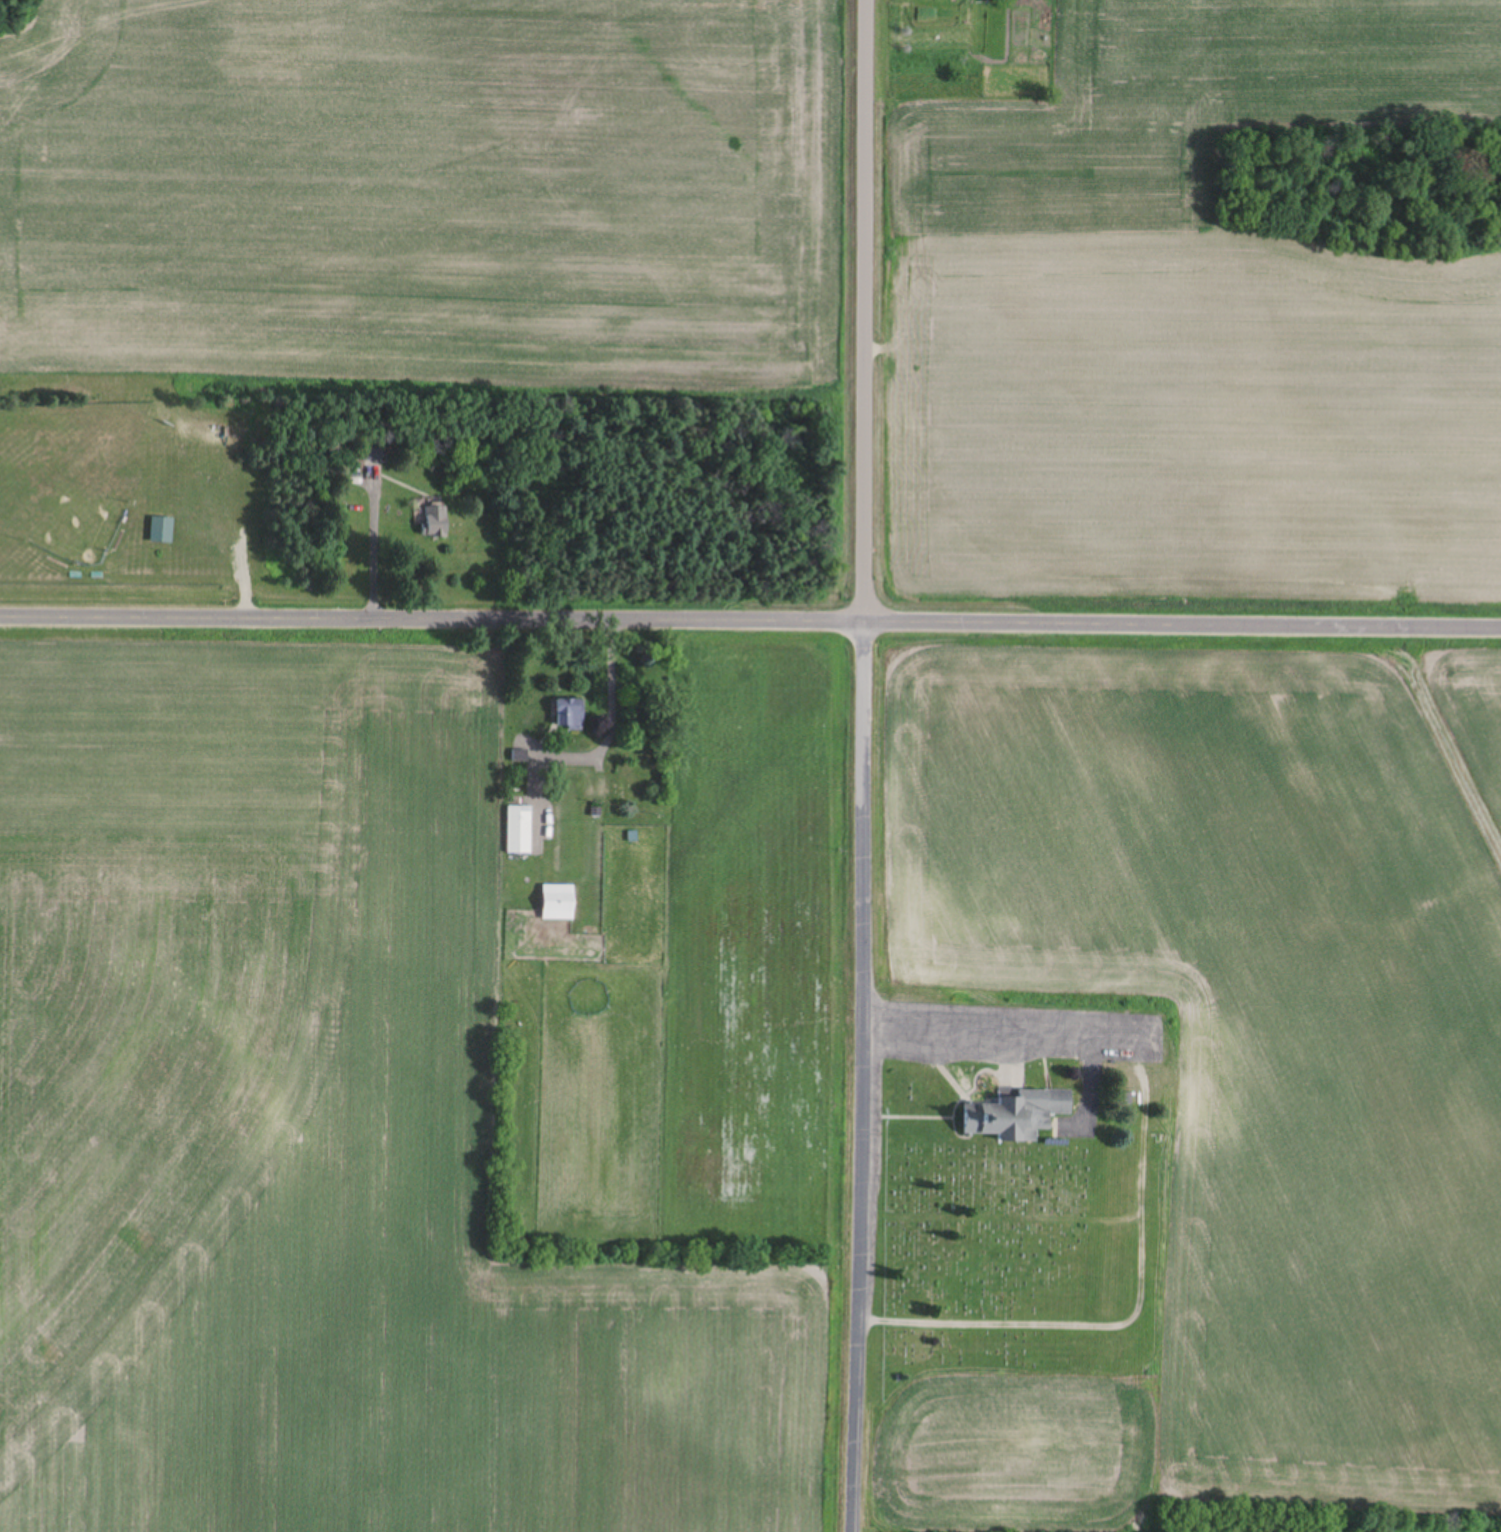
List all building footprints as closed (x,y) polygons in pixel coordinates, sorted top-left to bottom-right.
[(425,537),(448,537),(448,506),(425,506),(425,537)] [(152,543),(173,543),(173,518),(152,518),(152,543)] [(583,728),(583,700),(558,700),(558,728),(583,728)] [(533,855),(533,808),(509,808),(509,855),(533,855)] [(577,922),(577,886),(544,886),(544,922),(577,922)] [(1071,1116),(1071,1090),(996,1089),(996,1105),(961,1105),(960,1135),(998,1135),(998,1143),(1036,1143),(1036,1130),(1049,1130),(1050,1115),(1071,1116)]
